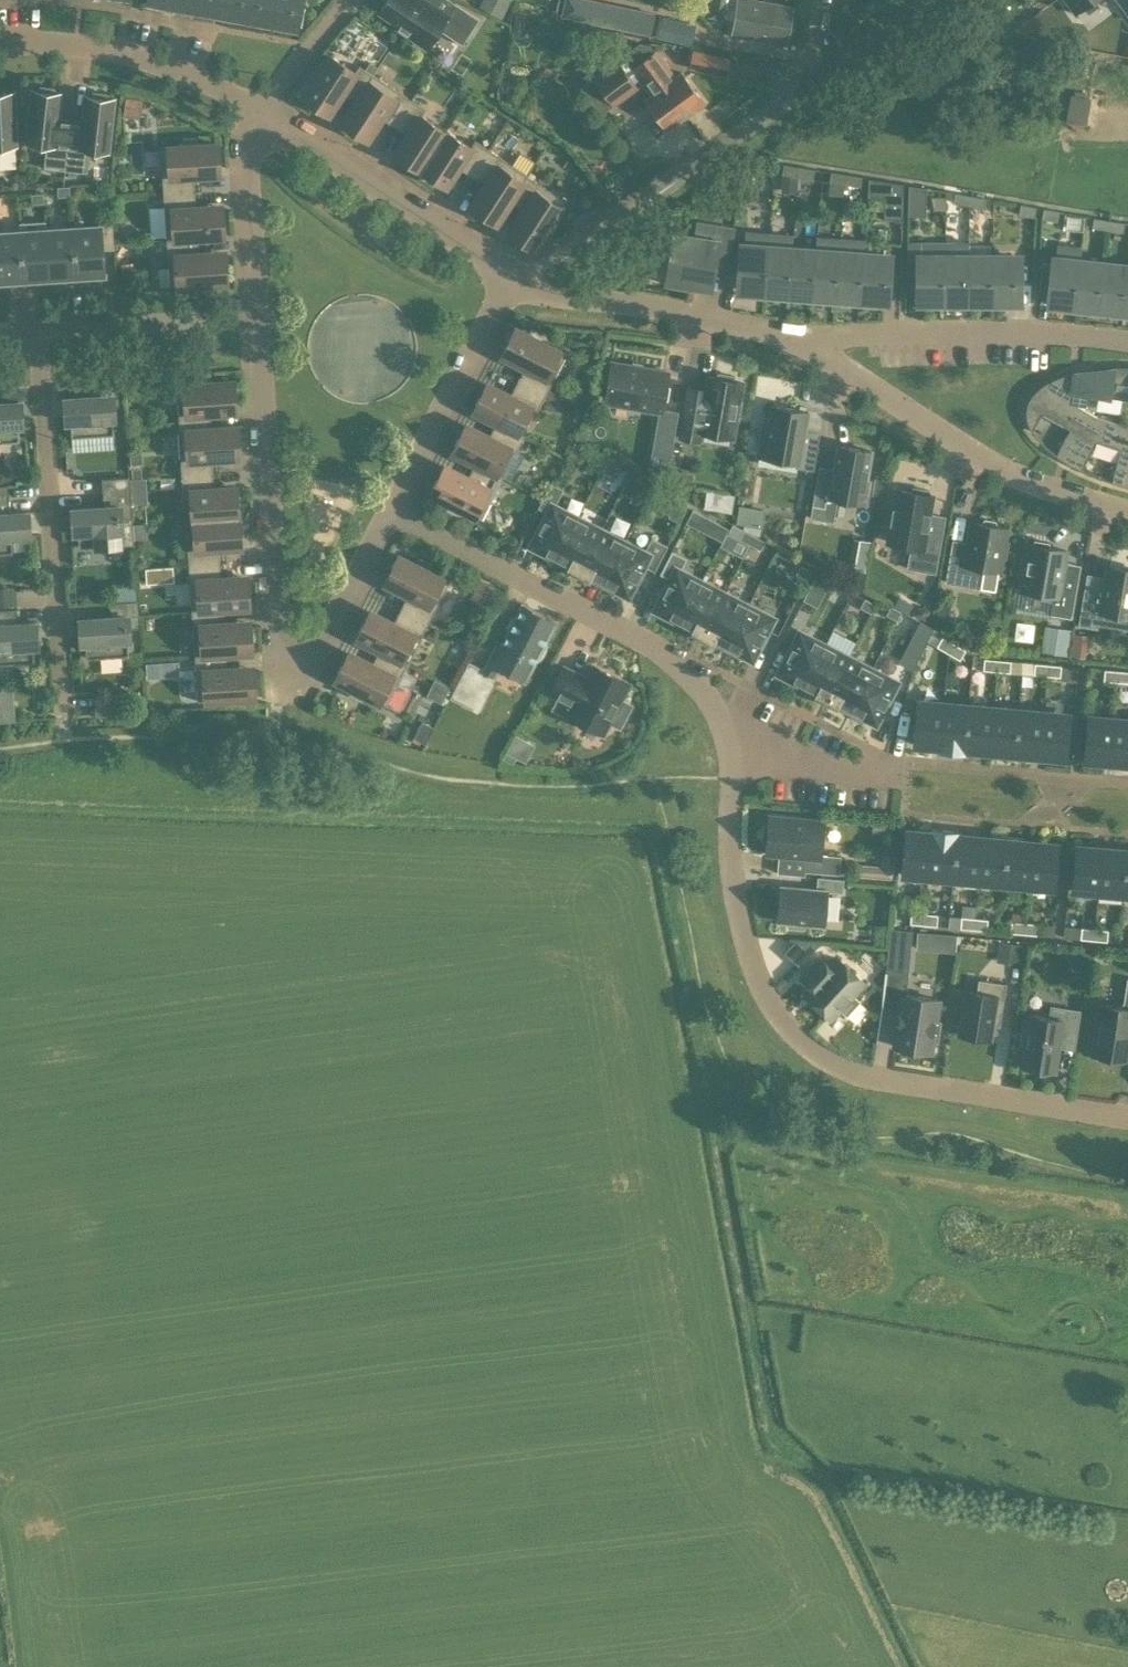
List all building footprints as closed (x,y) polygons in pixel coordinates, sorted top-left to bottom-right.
[(172,6),(197,10),(199,0),(173,0),(172,6)] [(197,10),(222,15),(224,0),(199,0),(197,10)] [(222,15),(246,19),(250,0),(224,0),(222,15)] [(246,19),(271,24),(276,0),(250,0),(246,19)] [(271,24),(297,28),(298,24),(300,24),(302,14),(300,13),(302,0),(276,0),(271,24)] [(446,14),(425,0),(386,0),(379,11),(395,22),(393,25),(411,37),(416,28),(432,38),(438,29),(462,44),(479,18),(454,2),(446,14)] [(502,17),(510,0),(481,0),(478,6),(502,17)] [(612,6),(586,0),(567,0),(564,13),(648,31),(651,14),(641,12),(612,6)] [(736,10),(731,34),(787,44),(794,6),(761,0),(710,0),(707,16),(726,19),(727,9),(736,10)] [(1077,12),(1094,0),(1068,0),(1077,12)] [(1126,8),(1127,6),(1127,0),(1120,0),(1126,8)] [(660,27),(657,37),(690,44),(695,23),(662,16),(660,27)] [(696,108),(698,110),(702,106),(703,103),(705,101),(683,71),(676,76),(666,62),(656,49),(651,53),(644,43),(637,48),(686,115),(696,108)] [(646,98),(668,128),(671,127),(674,127),(678,124),(678,121),(686,115),(637,48),(635,46),(611,64),(611,63),(591,78),(611,105),(612,107),(639,87),(638,86),(642,83),(650,95),(646,98)] [(726,70),(730,55),(695,48),(692,63),(726,70)] [(355,100),(373,74),(365,69),(359,65),(354,71),(329,55),(302,96),(323,110),(337,89),(355,100)] [(365,69),(373,74),(377,67),(370,62),(365,69)] [(373,74),(355,100),(341,121),(362,135),(376,114),(394,126),(411,99),(373,74)] [(64,170),(70,120),(58,119),(60,93),(54,92),(54,88),(39,86),(38,90),(32,89),(26,142),(46,144),(43,167),(64,170)] [(16,145),(13,92),(0,92),(0,145),(16,145)] [(70,120),(64,170),(86,172),(88,149),(108,151),(114,98),(107,98),(108,93),(92,92),(92,96),(85,95),(82,121),(70,120)] [(123,116),(140,118),(142,99),(126,97),(123,116)] [(411,99),(394,126),(412,138),(399,156),(420,170),(446,130),(445,129),(444,130),(421,115),(425,109),(411,99)] [(1042,106),(1033,160),(1062,165),(1071,111),(1042,106)] [(1071,111),(1062,165),(1091,170),(1100,116),(1071,111)] [(446,130),(420,170),(421,170),(421,169),(441,182),(453,163),(471,175),(488,149),(474,140),(470,146),(446,130)] [(163,193),(194,191),(193,169),(219,167),(217,142),(197,143),(196,137),(182,138),(182,144),(160,146),(163,193)] [(488,149),(471,175),(489,187),(475,208),(496,222),(510,202),(509,201),(527,174),(488,149)] [(783,164),(781,174),(797,176),(799,166),(783,164)] [(813,179),(814,168),(799,166),(797,176),(813,179)] [(741,184),(751,185),(754,170),(744,168),(741,184)] [(843,195),(844,183),(845,184),(846,174),(830,171),(829,181),(828,195),(843,195)] [(509,201),(510,202),(527,213),(513,235),(534,249),(566,201),(527,175),(527,174),(509,201)] [(860,186),(862,176),(846,174),(845,184),(860,186)] [(1021,174),(1019,187),(1028,189),(1030,175),(1021,174)] [(782,175),(781,186),(795,187),(795,176),(782,175)] [(1030,175),(1028,189),(1037,190),(1039,177),(1030,175)] [(901,219),(902,183),(868,178),(867,195),(884,196),(884,218),(901,219)] [(724,184),(720,203),(734,206),(738,186),(724,184)] [(908,184),(907,214),(925,215),(926,187),(908,184)] [(1080,184),(1078,197),(1087,198),(1089,185),(1080,184)] [(57,186),(57,196),(70,195),(69,185),(57,186)] [(1089,185),(1087,198),(1095,200),(1098,187),(1089,185)] [(1118,190),(1116,203),(1124,205),(1127,192),(1118,190)] [(194,191),(163,193),(166,239),(197,237),(198,237),(223,236),(221,210),(196,212),(194,191)] [(43,192),(31,193),(31,203),(44,202),(43,192)] [(968,205),(970,195),(955,192),(953,202),(968,205)] [(970,195),(968,205),(984,208),(986,198),(970,195)] [(586,212),(589,217),(601,209),(598,204),(586,212)] [(1020,204),(1018,214),(1034,216),(1036,206),(1020,204)] [(1043,208),(1041,218),(1057,221),(1059,211),(1043,208)] [(1107,230),(1109,220),(1093,217),(1091,227),(1107,230)] [(49,275),(46,231),(45,220),(19,222),(19,233),(22,277),(49,275)] [(1109,220),(1107,230),(1122,232),(1124,222),(1109,220)] [(72,229),(75,273),(102,271),(101,249),(113,248),(111,221),(98,222),(98,227),(72,229)] [(668,262),(664,282),(678,285),(679,280),(708,285),(711,264),(726,266),(732,232),(698,226),(695,239),(677,236),(672,263),(668,262)] [(75,273),(72,229),(46,231),(49,275),(75,273)] [(765,291),(789,293),(792,249),(793,234),(769,232),(768,248),(765,291)] [(19,233),(0,234),(0,278),(22,277),(19,233)] [(836,296),(840,238),(815,236),(814,251),(816,251),(812,294),(836,296)] [(197,237),(166,239),(169,286),(226,282),(225,256),(199,258),(198,237),(197,237)] [(860,298),(863,255),(864,240),(840,238),(836,296),(860,298)] [(945,300),(945,262),(945,242),(920,242),(920,300),(945,300)] [(969,300),(969,257),(969,242),(945,242),(945,262),(945,300),(969,300)] [(1075,305),(1079,262),(1081,247),(1056,244),(1054,262),(1041,261),(1039,283),(1052,284),(1050,302),(1075,305)] [(740,289),(765,291),(768,248),(743,246),(740,289)] [(816,251),(814,251),(792,249),(789,293),(812,294),(816,251)] [(863,255),(860,298),(885,300),(888,257),(863,255)] [(993,300),(993,269),(993,257),(969,257),(969,300),(993,300)] [(993,257),(993,269),(993,300),(1017,300),(1017,257),(993,257)] [(1098,307),(1103,264),(1079,262),(1075,305),(1098,307)] [(1122,310),(1124,291),(1127,267),(1103,264),(1098,307),(1122,310)] [(517,380),(545,395),(566,353),(515,327),(504,349),(527,361),(517,380)] [(668,371),(611,362),(604,402),(661,411),(668,371)] [(1110,398),(1110,397),(1122,399),(1127,365),(1115,366),(1103,366),(1097,367),(1097,368),(1098,368),(1097,375),(1080,371),(1081,371),(1080,369),(1079,370),(1071,372),(1067,373),(1060,375),(1053,378),(1050,380),(1046,382),(1041,385),(1070,401),(1072,392),(1110,398)] [(687,401),(681,438),(700,441),(702,432),(734,437),(737,419),(739,419),(742,400),(740,399),(742,381),(734,380),(734,375),(718,373),(717,377),(708,376),(704,403),(687,401)] [(210,427),(209,407),(235,405),(233,380),(176,384),(179,429),(178,429),(178,430),(210,427)] [(517,432),(517,431),(530,406),(537,410),(545,395),(517,380),(507,399),(484,388),(472,410),(495,422),(496,421),(517,432)] [(1074,442),(1080,445),(1096,416),(1070,401),(1041,385),(1039,386),(1037,388),(1035,390),(1031,394),(1030,396),(1028,400),(1027,403),(1026,406),(1026,407),(1025,409),(1025,411),(1025,414),(1026,416),(1026,419),(1027,422),(1028,425),(1030,428),(1031,431),(1032,430),(1032,429),(1041,412),(1070,428),(1056,454),(1055,453),(1055,454),(1064,460),(1074,442)] [(95,390),(96,394),(66,396),(66,403),(69,403),(70,416),(67,416),(68,423),(70,423),(71,437),(114,434),(113,422),(117,421),(116,406),(120,406),(119,389),(95,390)] [(19,440),(18,427),(20,427),(20,420),(17,420),(16,407),(19,407),(18,400),(0,401),(0,442),(19,440)] [(763,422),(758,455),(798,462),(797,467),(813,470),(819,439),(803,436),(808,411),(772,404),(769,423),(763,422)] [(1127,464),(1127,427),(1096,416),(1080,445),(1074,442),(1064,460),(1072,465),(1081,469),(1082,468),(1081,468),(1096,441),(1120,449),(1112,480),(1111,480),(1110,481),(1120,484),(1126,464),(1127,464)] [(676,421),(659,418),(653,450),(670,453),(676,421)] [(160,431),(178,430),(177,420),(159,421),(160,431)] [(474,463),(496,473),(509,447),(516,451),(524,435),(517,431),(517,432),(496,421),(495,422),(486,441),(463,429),(451,451),(474,463)] [(181,475),(213,473),(211,452),(237,451),(235,425),(210,427),(178,430),(181,475)] [(573,442),(581,446),(588,434),(579,430),(573,442)] [(817,473),(810,517),(833,521),(837,498),(865,503),(869,480),(866,479),(871,450),(838,444),(833,476),(817,473)] [(607,459),(601,470),(616,478),(621,467),(607,459)] [(474,463),(465,482),(442,470),(430,493),(448,502),(445,507),(458,514),(460,508),(481,519),(503,476),(496,473),(474,463)] [(132,478),(142,477),(141,467),(131,468),(132,478)] [(102,492),(130,490),(129,476),(125,477),(124,468),(113,469),(114,477),(101,478),(102,492)] [(682,486),(684,471),(669,468),(666,484),(682,486)] [(193,519),(239,516),(239,515),(238,515),(236,492),(214,493),(213,473),(181,475),(182,491),(190,490),(192,520),(193,520),(193,519)] [(638,482),(628,476),(623,485),(634,491),(638,482)] [(512,484),(503,479),(497,489),(507,494),(512,484)] [(556,557),(576,518),(553,506),(563,489),(550,482),(537,507),(548,513),(532,545),(556,557)] [(8,498),(7,485),(0,485),(0,499),(8,498)] [(672,491),(685,498),(687,487),(673,485),(672,491)] [(912,487),(912,491),(896,489),(888,535),(887,543),(911,547),(907,569),(934,574),(936,565),(942,528),(927,525),(932,495),(928,494),(929,490),(912,487)] [(134,543),(130,490),(102,492),(103,505),(73,507),(74,514),(76,514),(77,527),(75,527),(75,534),(77,534),(78,547),(134,543)] [(707,506),(731,508),(732,492),(708,490),(707,506)] [(0,499),(0,553),(12,552),(12,540),(25,539),(25,537),(28,537),(27,530),(25,530),(24,517),(26,517),(26,510),(9,512),(8,498),(0,499)] [(676,501),(672,510),(682,515),(687,507),(676,501)] [(738,505),(735,523),(743,524),(760,527),(763,509),(738,505)] [(692,509),(688,518),(698,524),(703,515),(692,509)] [(188,564),(220,562),(218,542),(241,540),(239,516),(193,519),(193,520),(195,548),(187,549),(188,564)] [(479,523),(469,518),(462,531),(472,537),(479,523)] [(576,518),(556,557),(568,564),(565,568),(577,575),(600,530),(576,518)] [(964,548),(952,546),(946,581),(974,586),(976,572),(982,573),(983,567),(998,570),(1000,557),(1005,555),(1007,544),(1003,540),(1005,527),(996,525),(995,521),(985,519),(981,523),(972,521),(968,546),(964,548)] [(730,534),(749,544),(754,535),(735,525),(730,534)] [(600,530),(577,575),(589,581),(591,576),(603,582),(623,542),(600,530)] [(754,535),(749,544),(760,549),(765,540),(754,535)] [(643,552),(623,542),(603,582),(627,594),(642,566),(654,571),(667,545),(651,537),(643,552)] [(1022,574),(1024,575),(1022,589),(1035,592),(1035,596),(1053,599),(1051,613),(1071,617),(1079,571),(1067,569),(1064,564),(1066,550),(1048,546),(1049,542),(1034,540),(1033,544),(1029,543),(1027,560),(1025,559),(1022,574)] [(680,621),(700,582),(680,572),(687,558),(671,550),(659,573),(671,579),(655,609),(680,621)] [(776,553),(769,567),(803,585),(806,579),(811,570),(800,565),(776,553)] [(400,608),(428,622),(449,581),(429,570),(431,565),(419,558),(416,564),(398,554),(387,577),(410,589),(400,608)] [(853,556),(851,568),(865,570),(867,558),(853,556)] [(191,610),(223,607),(223,608),(248,606),(247,581),(221,583),(220,562),(188,564),(191,610)] [(1078,625),(1097,628),(1099,619),(1102,620),(1112,621),(1116,618),(1116,613),(1127,615),(1127,568),(1106,565),(1103,587),(1084,584),(1078,625)] [(816,573),(802,599),(816,606),(830,580),(816,573)] [(700,582),(680,621),(692,627),(689,632),(701,638),(724,594),(700,582)] [(14,604),(13,587),(0,588),(0,605),(14,604)] [(724,594),(701,638),(713,644),(715,640),(727,646),(747,606),(724,594)] [(875,604),(864,598),(859,607),(870,612),(875,604)] [(85,644),(86,658),(129,655),(129,651),(134,651),(133,640),(128,641),(127,627),(139,626),(138,600),(110,602),(111,615),(81,618),(81,624),(84,624),(85,637),(82,637),(83,644),(85,644)] [(498,642),(488,660),(524,679),(533,660),(538,657),(542,653),(544,649),(545,644),(545,638),(554,620),(522,603),(501,644),(498,642)] [(890,605),(885,614),(896,620),(901,611),(890,605)] [(747,606),(727,646),(751,658),(771,618),(747,606)] [(202,654),(226,653),(251,652),(250,626),(224,628),(223,608),(223,607),(191,610),(192,626),(200,625),(202,654)] [(930,611),(925,607),(917,609),(914,616),(924,620),(930,611)] [(34,661),(33,647),(35,647),(35,640),(32,641),(31,628),(34,627),(33,621),(17,622),(16,608),(0,610),(0,663),(34,661)] [(374,646),(407,663),(400,659),(413,634),(420,637),(428,622),(400,608),(390,627),(367,615),(355,638),(373,647),(374,646)] [(950,608),(936,608),(936,622),(950,622),(950,608)] [(920,620),(897,662),(914,670),(920,652),(933,627),(920,620)] [(1044,625),(1040,651),(1067,655),(1071,630),(1044,625)] [(1071,654),(1086,654),(1088,632),(1073,631),(1071,654)] [(804,685),(824,645),(799,633),(779,673),(804,685)] [(941,637),(936,647),(947,653),(953,643),(942,637),(941,637)] [(959,660),(959,659),(965,650),(953,643),(947,653),(959,660)] [(824,645),(804,685),(815,691),(813,696),(825,702),(847,658),(824,645)] [(374,646),(373,647),(364,666),(346,656),(334,679),(352,688),(349,694),(362,700),(365,695),(385,705),(407,663),(374,646)] [(226,653),(202,654),(194,654),(197,701),(254,697),(253,671),(227,673),(226,653)] [(847,658),(825,702),(836,708),(839,703),(851,709),(871,670),(847,658)] [(996,671),(997,659),(983,658),(982,669),(996,671)] [(997,659),(996,671),(1009,672),(1010,661),(997,659)] [(491,673),(469,661),(450,697),(473,708),(491,673)] [(147,678),(159,677),(158,662),(146,663),(147,678)] [(1046,675),(1047,664),(1034,663),(1033,674),(1046,675)] [(1047,664),(1046,675),(1060,676),(1061,665),(1047,664)] [(562,666),(549,692),(575,705),(570,715),(601,731),(606,721),(614,725),(622,722),(629,709),(626,702),(618,697),(626,682),(595,666),(586,683),(579,679),(580,676),(562,666)] [(1116,681),(1117,670),(1104,669),(1103,680),(1116,681)] [(871,670),(851,709),(875,722),(895,682),(871,670)] [(1116,681),(1127,682),(1127,671),(1117,670),(1116,681)] [(160,698),(150,698),(151,709),(161,708),(160,698)] [(120,699),(94,701),(95,715),(121,713),(120,699)] [(938,750),(942,703),(916,701),(913,743),(938,745),(938,749),(938,750)] [(15,720),(14,703),(0,705),(0,722),(15,720)] [(963,752),(968,705),(942,703),(938,750),(963,752)] [(989,750),(993,708),(968,705),(963,752),(964,752),(965,747),(989,750)] [(1014,752),(1018,710),(993,708),(989,750),(1014,752)] [(1039,754),(1043,712),(1018,710),(1014,752),(1039,754)] [(1043,712),(1039,754),(1065,757),(1069,715),(1043,712)] [(1109,761),(1113,719),(1087,716),(1083,758),(1109,761)] [(1109,761),(1127,762),(1127,720),(1113,719),(1109,761)] [(425,742),(433,727),(421,721),(413,736),(425,742)] [(514,732),(505,750),(525,760),(534,742),(514,732)] [(503,758),(513,763),(516,757),(506,752),(503,758)] [(764,826),(762,842),(767,842),(766,853),(805,856),(803,870),(839,874),(840,856),(819,854),(822,821),(769,816),(768,827),(764,826)] [(927,875),(931,829),(930,833),(905,831),(901,873),(927,875)] [(931,829),(927,875),(952,877),(957,831),(931,829)] [(981,838),(957,835),(957,831),(952,877),(978,880),(981,838)] [(981,838),(978,880),(1003,882),(1007,840),(981,838)] [(1007,840),(1003,882),(1028,884),(1032,842),(1007,840)] [(1032,842),(1028,884),(1053,886),(1057,845),(1032,842)] [(1098,890),(1101,849),(1075,846),(1072,888),(1098,890)] [(1123,893),(1126,851),(1101,849),(1098,890),(1123,893)] [(858,876),(892,879),(894,854),(882,853),(881,865),(859,863),(858,876)] [(780,886),(777,920),(789,921),(788,926),(804,928),(804,922),(823,924),(827,891),(842,892),(843,879),(817,876),(816,889),(780,886)] [(910,923),(912,923),(923,924),(924,913),(911,912),(910,923)] [(924,913),(923,924),(936,925),(937,914),(924,913)] [(960,928),(973,929),(974,918),(961,916),(960,928)] [(973,929),(986,930),(987,919),(974,918),(973,929)] [(1024,933),(1025,922),(1011,921),(1010,932),(1024,933)] [(1038,923),(1025,922),(1024,933),(1037,934),(1038,923)] [(1093,939),(1094,928),(1081,927),(1080,938),(1093,939)] [(890,928),(886,972),(908,974),(912,930),(890,928)] [(1094,928),(1093,939),(1106,941),(1107,929),(1094,928)] [(916,929),(915,948),(957,949),(957,930),(916,929)] [(1019,965),(1023,944),(999,941),(996,961),(1019,965)] [(819,944),(794,942),(783,954),(798,968),(819,944)] [(811,987),(804,994),(830,1018),(840,1009),(846,1015),(858,1001),(852,995),(864,982),(838,958),(830,967),(818,956),(799,976),(811,987)] [(1127,1059),(1127,1050),(1127,978),(1127,977),(1123,1002),(1118,1006),(1099,1004),(1092,1054),(1127,1059)] [(964,990),(958,1033),(990,1038),(992,1025),(999,1026),(1006,983),(978,979),(976,992),(964,990)] [(902,993),(894,1046),(929,1051),(937,999),(902,993)] [(1024,1019),(1020,1042),(1025,1043),(1022,1066),(1054,1071),(1059,1039),(1074,1041),(1079,1011),(1051,1006),(1049,1017),(1030,1014),(1029,1020),(1024,1019)]
